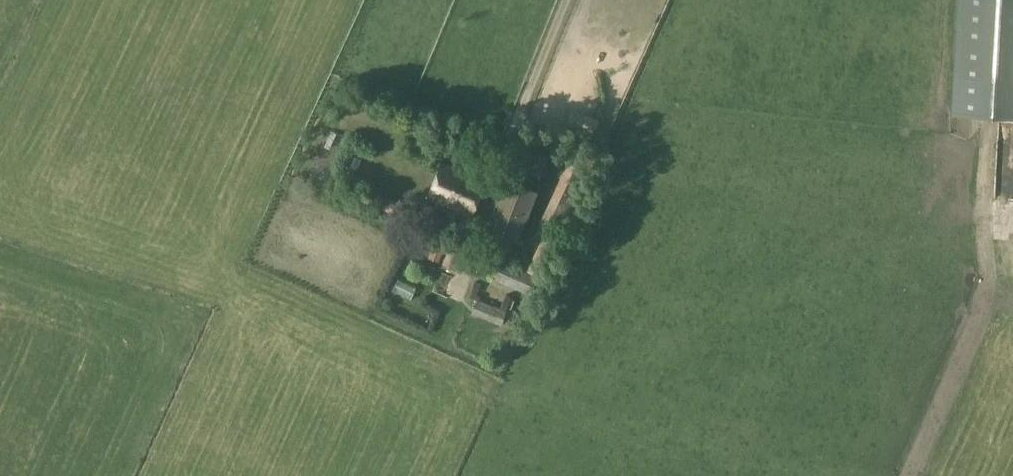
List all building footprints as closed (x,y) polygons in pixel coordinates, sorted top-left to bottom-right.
[(953,79),(952,103),(1012,106),(1012,0),(958,0),(953,79)] [(520,147),(512,166),(538,177),(546,157),(520,147)] [(428,196),(470,215),(485,182),(443,163),(428,196)] [(570,163),(538,231),(543,234),(550,237),(557,240),(589,173),(571,164),(570,163)] [(534,192),(506,181),(488,228),(516,239),(534,192)] [(385,195),(379,208),(405,220),(411,208),(385,195)] [(456,269),(465,245),(452,240),(443,264),(456,269)] [(438,262),(443,250),(433,245),(428,258),(438,262)] [(532,294),(538,276),(484,253),(475,272),(532,294)] [(471,314),(501,326),(507,311),(478,299),(471,314)]
